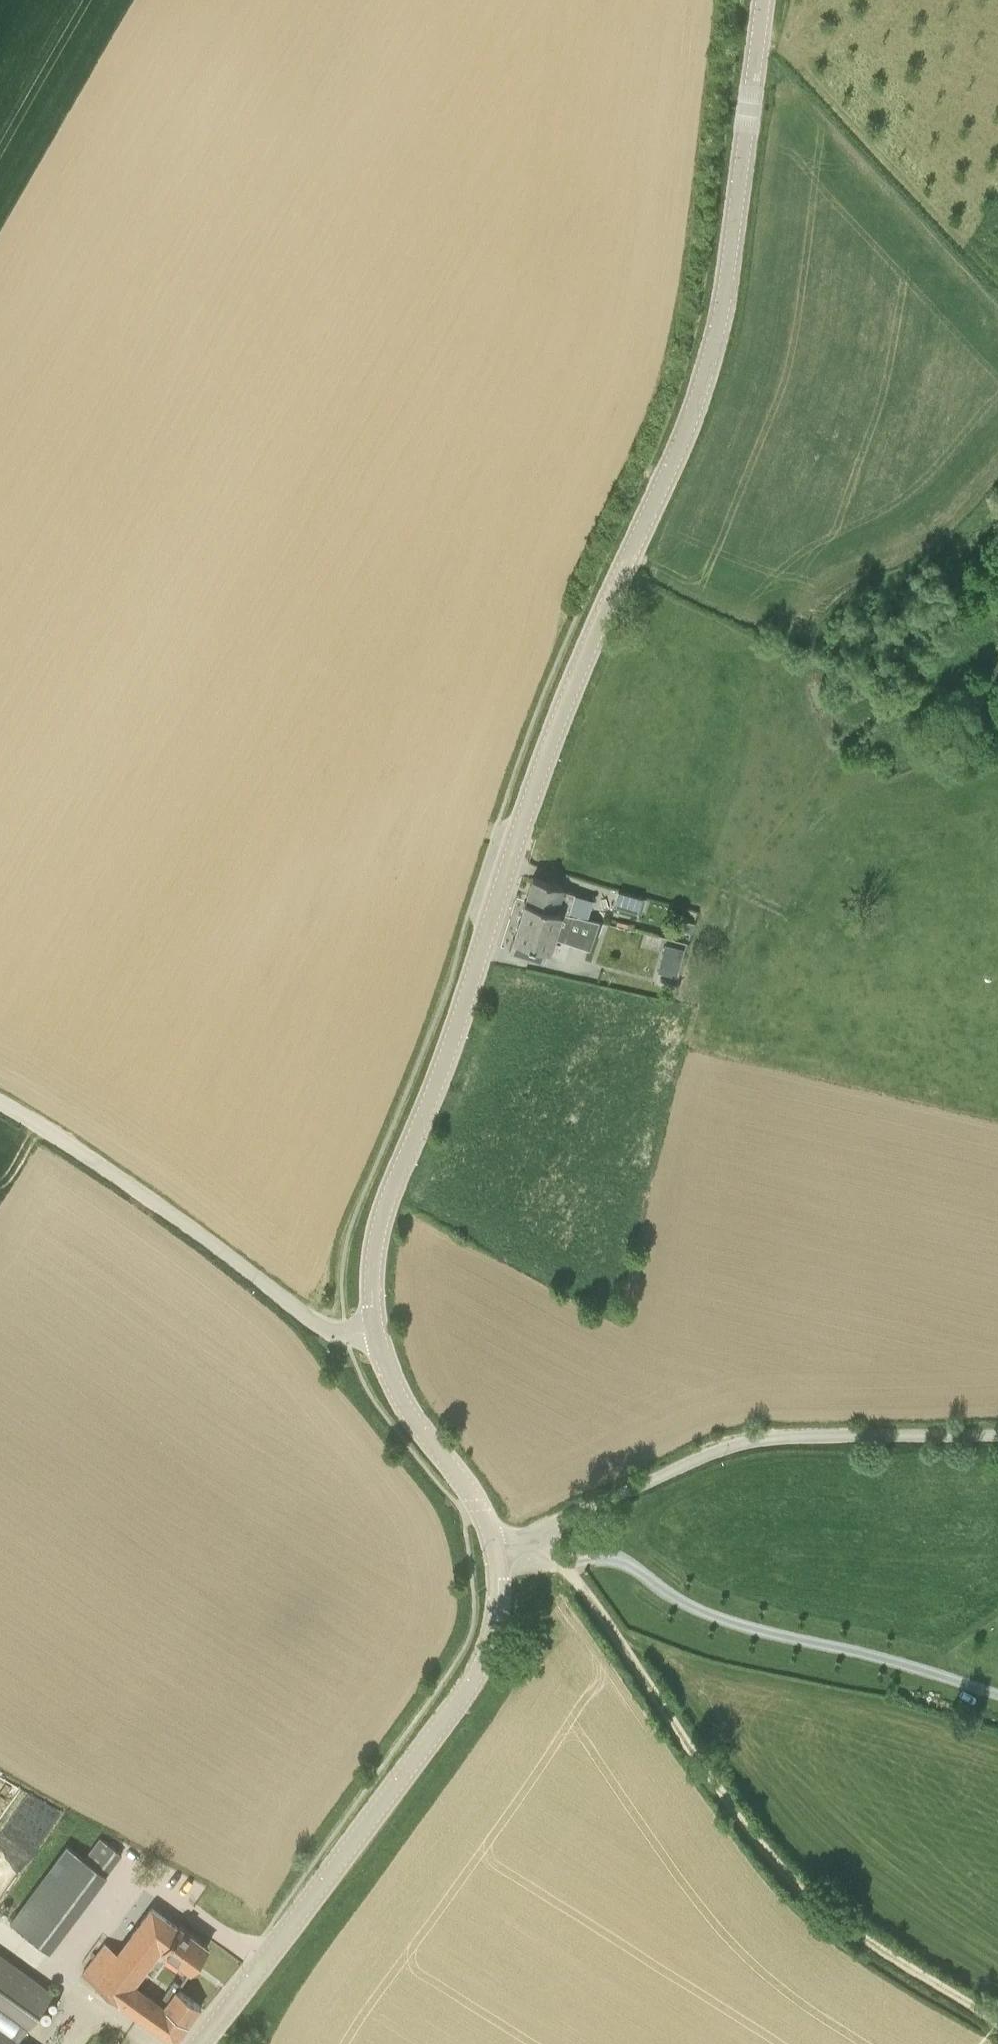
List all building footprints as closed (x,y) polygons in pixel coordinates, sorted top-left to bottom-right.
[(559,910),(573,914),(577,915),(580,906),(576,905),(579,896),(574,895),(575,892),(564,888),(565,887),(552,883),(533,876),(533,877),(525,899),(524,899),(559,911),(559,910)] [(613,906),(642,914),(646,897),(619,887),(613,906)] [(509,949),(545,960),(549,949),(552,937),(564,940),(573,914),(559,910),(559,911),(524,899),(524,901),(525,901),(514,935),(513,935),(512,937),(513,937),(509,949)] [(664,943),(662,953),(680,958),(682,948),(664,943)] [(84,1857),(67,1844),(10,1921),(51,1952),(123,1854),(100,1836),(84,1857)] [(153,1904),(131,1933),(158,1955),(161,1950),(168,1954),(190,1970),(196,1961),(208,1945),(153,1904)] [(103,1943),(82,1975),(146,2020),(176,2040),(199,2004),(175,1989),(164,2003),(159,2000),(136,1984),(146,1970),(152,1975),(168,1954),(161,1950),(158,1955),(131,1933),(116,1950),(103,1943)] [(18,2040),(52,1989),(0,1952),(0,2043),(24,2043),(18,2040)]
